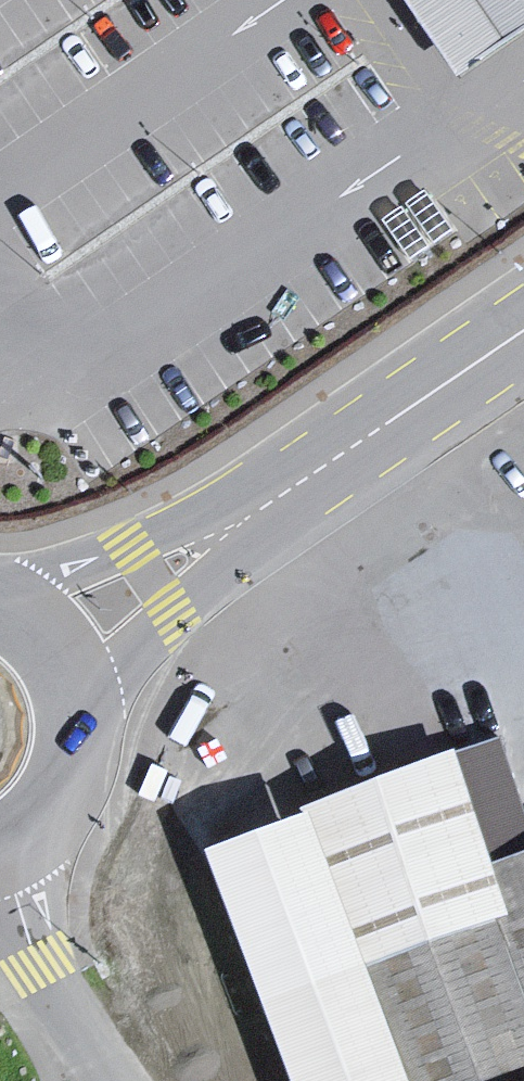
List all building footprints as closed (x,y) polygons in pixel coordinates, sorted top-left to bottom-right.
[(460,95),(523,51),(523,0),(394,0),(460,95)] [(309,829),(406,1080),(523,1080),(523,811),(500,742),(304,819),(309,829)] [(213,866),(295,1080),(406,1080),(309,829),(213,866)]
